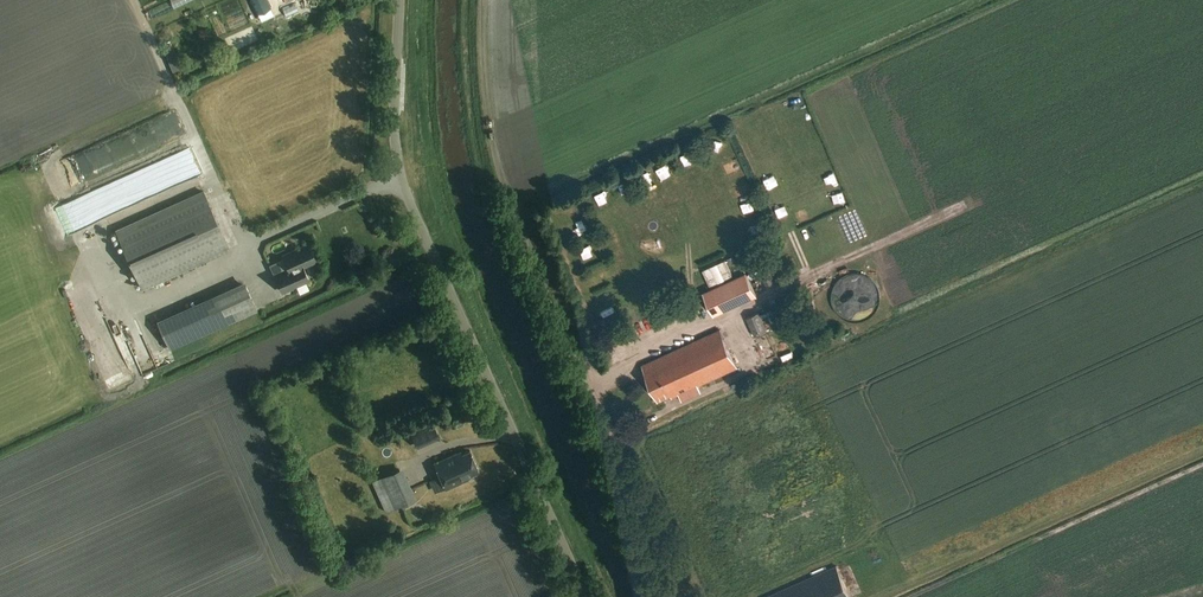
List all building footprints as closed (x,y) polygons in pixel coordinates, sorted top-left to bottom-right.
[(258,25),(268,22),(261,2),(251,6),(258,25)] [(295,10),(281,18),(286,26),(300,19),(295,10)] [(708,158),(720,156),(717,144),(706,147),(708,158)] [(67,168),(80,163),(78,158),(65,163),(67,168)] [(192,161),(75,208),(84,231),(201,183),(192,161)] [(117,231),(143,288),(230,249),(204,192),(117,231)] [(810,234),(801,234),(801,242),(810,242),(810,234)] [(275,275),(282,292),(309,279),(303,266),(317,260),(309,244),(283,256),(289,269),(275,275)] [(703,270),(710,287),(733,277),(725,260),(703,270)] [(701,291),(713,316),(756,296),(746,271),(745,272),(741,263),(733,266),(736,275),(701,291)] [(758,271),(765,286),(775,281),(769,266),(758,271)] [(879,292),(876,285),(872,279),(866,275),(858,273),(851,273),(844,275),(838,280),(834,286),(831,293),(832,301),(834,308),(839,314),(845,318),(852,320),(860,320),(867,317),(873,313),(877,307),(879,299),(879,292)] [(159,325),(170,349),(257,310),(246,286),(159,325)] [(772,311),(778,324),(785,321),(779,308),(772,311)] [(748,318),(756,337),(768,332),(760,313),(748,318)] [(644,365),(660,401),(672,396),(673,400),(739,370),(721,331),(644,365)] [(152,357),(153,366),(166,364),(165,355),(152,357)] [(409,434),(416,449),(439,439),(432,424),(409,434)] [(435,463),(446,489),(468,479),(467,477),(479,471),(470,451),(458,456),(457,453),(435,463)] [(372,480),(385,511),(413,500),(400,468),(372,480)] [(836,563),(760,596),(851,596),(836,563)]
